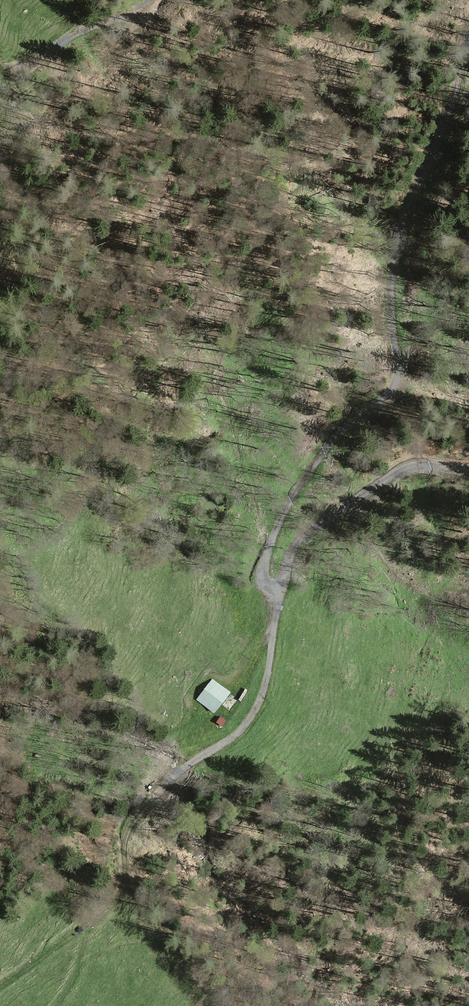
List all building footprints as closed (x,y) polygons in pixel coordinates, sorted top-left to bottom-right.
[(228,693),(213,681),(199,699),(214,711),(228,693)]
